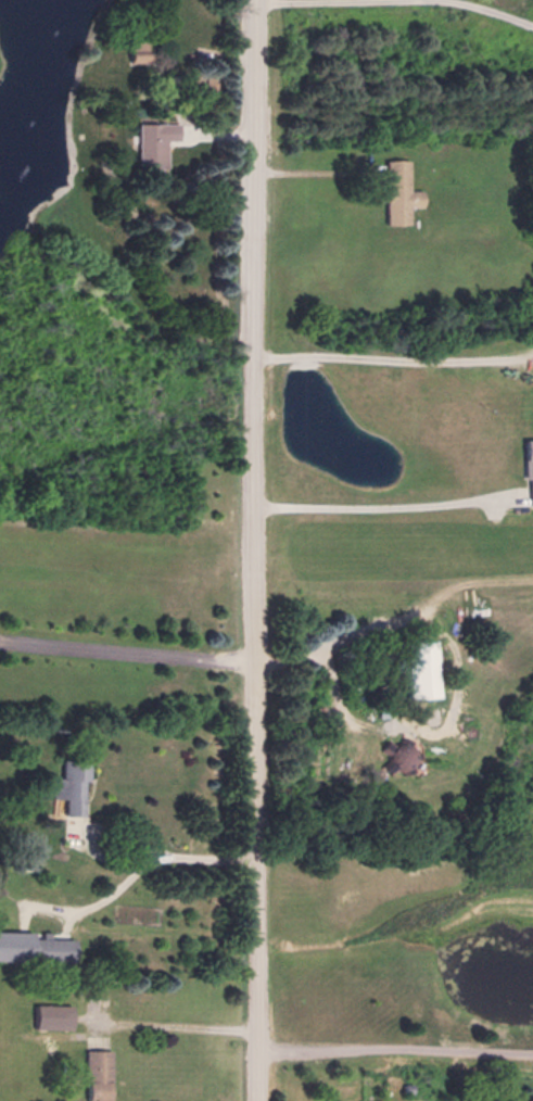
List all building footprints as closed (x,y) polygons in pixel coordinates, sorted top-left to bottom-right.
[(172,123),(133,122),(133,164),(159,164),(159,140),(172,140),(172,123)] [(380,224),(404,224),(404,205),(417,205),(417,190),(405,190),(405,158),(379,158),(380,224)] [(518,439),(520,504),(532,503),(532,439),(518,439)] [(60,776),(54,775),(53,798),(66,799),(65,815),(83,816),(87,759),(61,757),(60,776)] [(28,962),(81,962),(82,934),(28,934),(28,962)] [(37,1003),(37,1028),(76,1028),(76,1003),(37,1003)] [(87,1100),(113,1100),(113,1049),(87,1049),(87,1100)]
